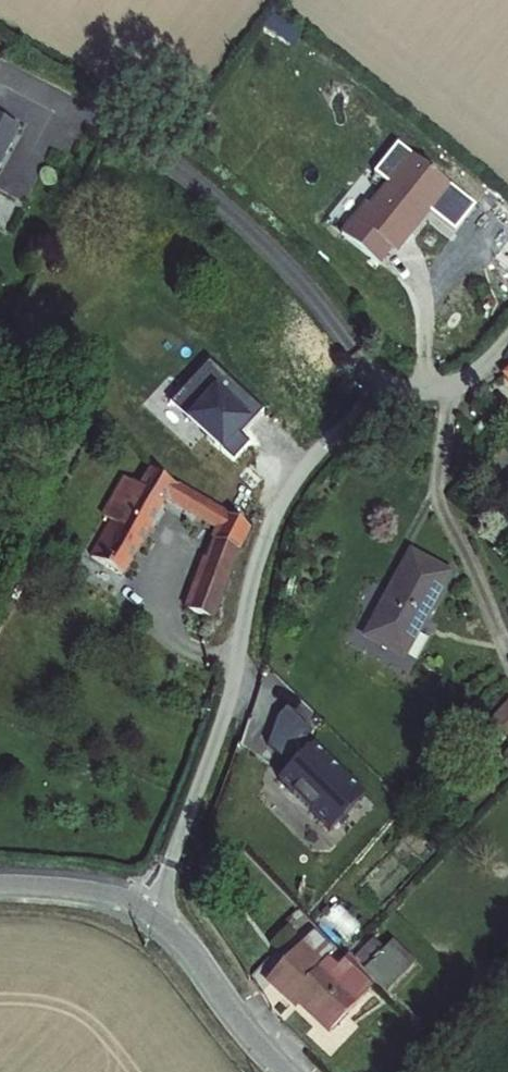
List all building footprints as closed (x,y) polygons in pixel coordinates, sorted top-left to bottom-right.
[(20,115),(0,106),(0,156),(20,115)] [(385,264),(397,249),(453,184),(421,157),(378,208),(371,202),(358,217),(346,231),(385,264)] [(98,552),(110,560),(127,569),(165,502),(220,533),(193,604),(215,617),(250,523),(248,522),(154,470),(143,487),(129,478),(107,515),(117,520),(98,552)] [(424,548),(376,629),(410,648),(459,569),(424,548)] [(492,718),(507,733),(507,700),(492,718)] [(331,829),(364,796),(306,740),(312,733),(287,710),(275,721),(267,751),(290,771),(280,782),(331,829)] [(358,952),(366,963),(387,949),(380,937),(358,952)] [(392,989),(418,961),(395,939),(368,968),(392,989)] [(342,958),(324,978),(312,966),(319,958),(300,940),(265,978),(321,1030),(364,979),(342,958)]
